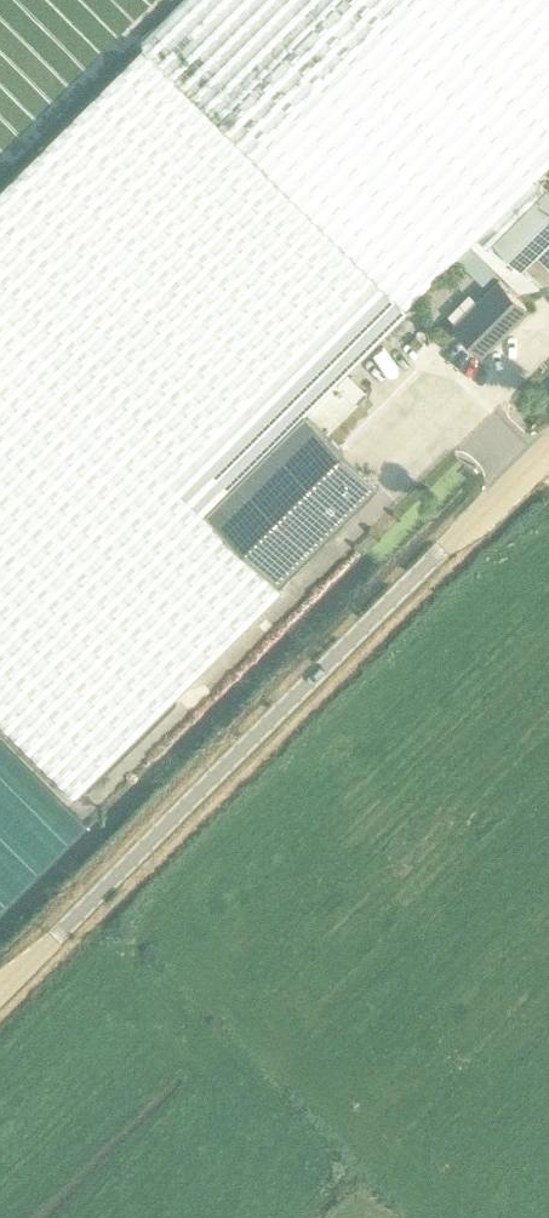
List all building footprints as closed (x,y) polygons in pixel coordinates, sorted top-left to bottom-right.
[(305,411),(383,332),(405,308),(477,235),(488,246),(494,241),(545,187),(536,178),(548,165),(548,0),(185,0),(0,185),(0,720),(75,795),(283,587),(279,584),(206,510),(305,411)] [(545,187),(494,241),(522,269),(540,251),(548,260),(548,190),(546,186),(545,187)] [(498,279),(455,324),(483,351),(526,307),(498,279)] [(339,382),(307,413),(326,432),(358,401),(339,382)] [(305,411),(206,510),(279,584),(379,484),(326,432),(307,413),(305,411)]
